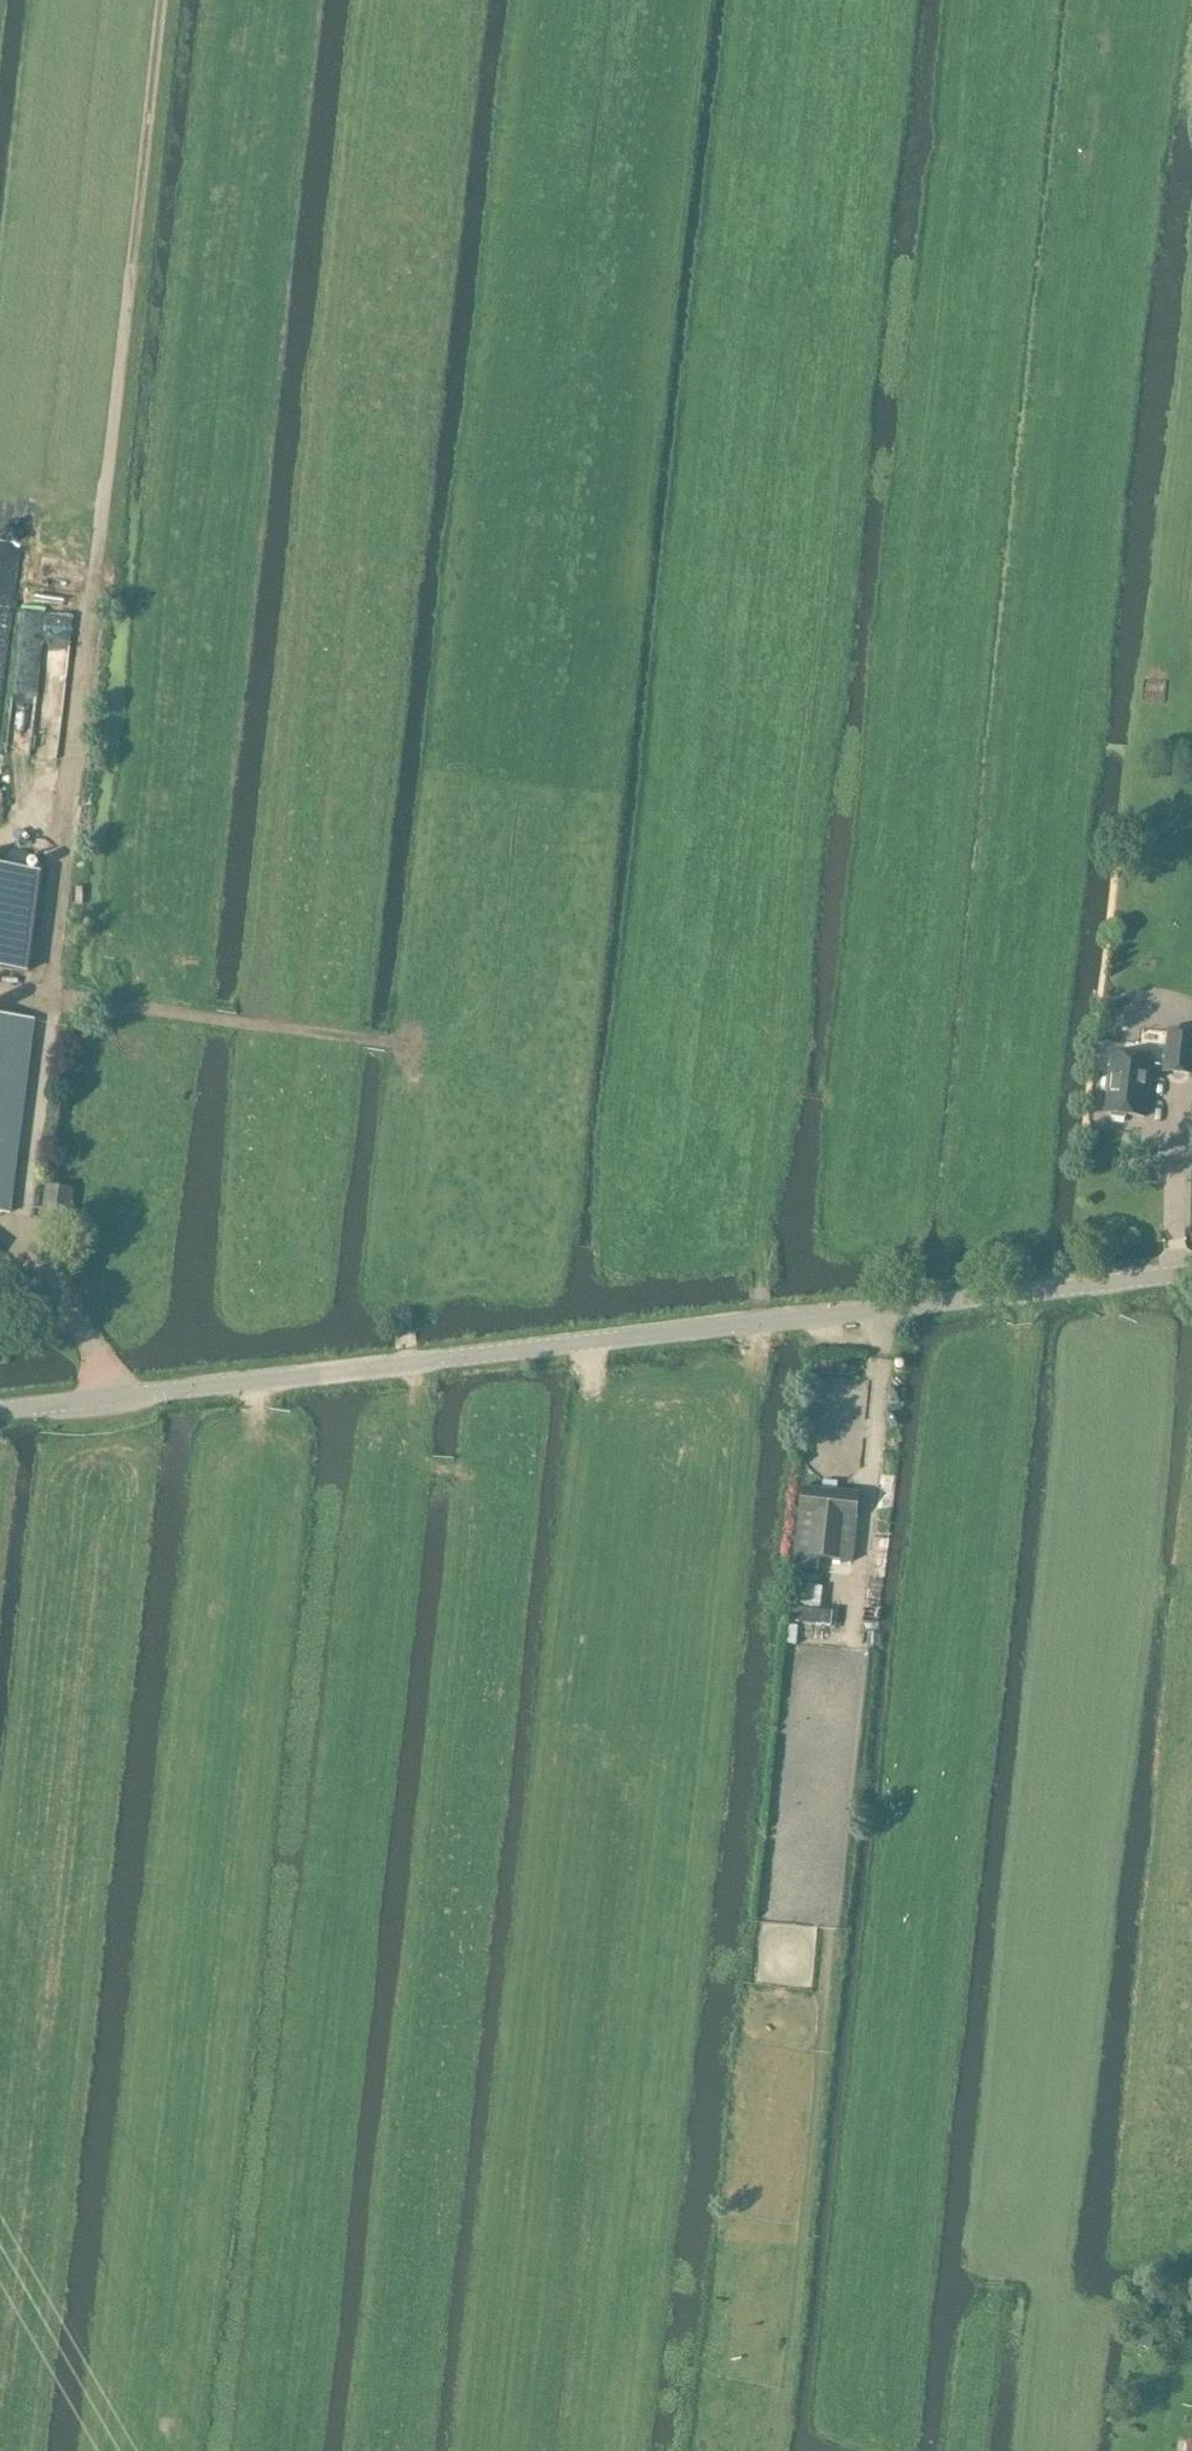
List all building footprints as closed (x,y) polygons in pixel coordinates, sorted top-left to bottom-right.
[(30,973),(43,873),(0,867),(0,970),(30,973)] [(8,1214),(32,1021),(0,1017),(0,1212),(8,1214)] [(1164,1072),(1191,1075),(1191,1034),(1168,1032),(1164,1072)] [(1144,1114),(1151,1052),(1137,1050),(1137,1055),(1112,1053),(1110,1075),(1106,1075),(1105,1089),(1108,1089),(1106,1110),(1111,1111),(1111,1114),(1125,1116),(1125,1112),(1144,1114)] [(47,1187),(44,1221),(52,1222),(68,1224),(72,1190),(68,1190),(56,1188),(50,1188),(47,1187)] [(800,1516),(793,1569),(819,1572),(820,1560),(840,1562),(853,1563),(858,1520),(860,1495),(802,1490),(800,1514),(800,1516)]
